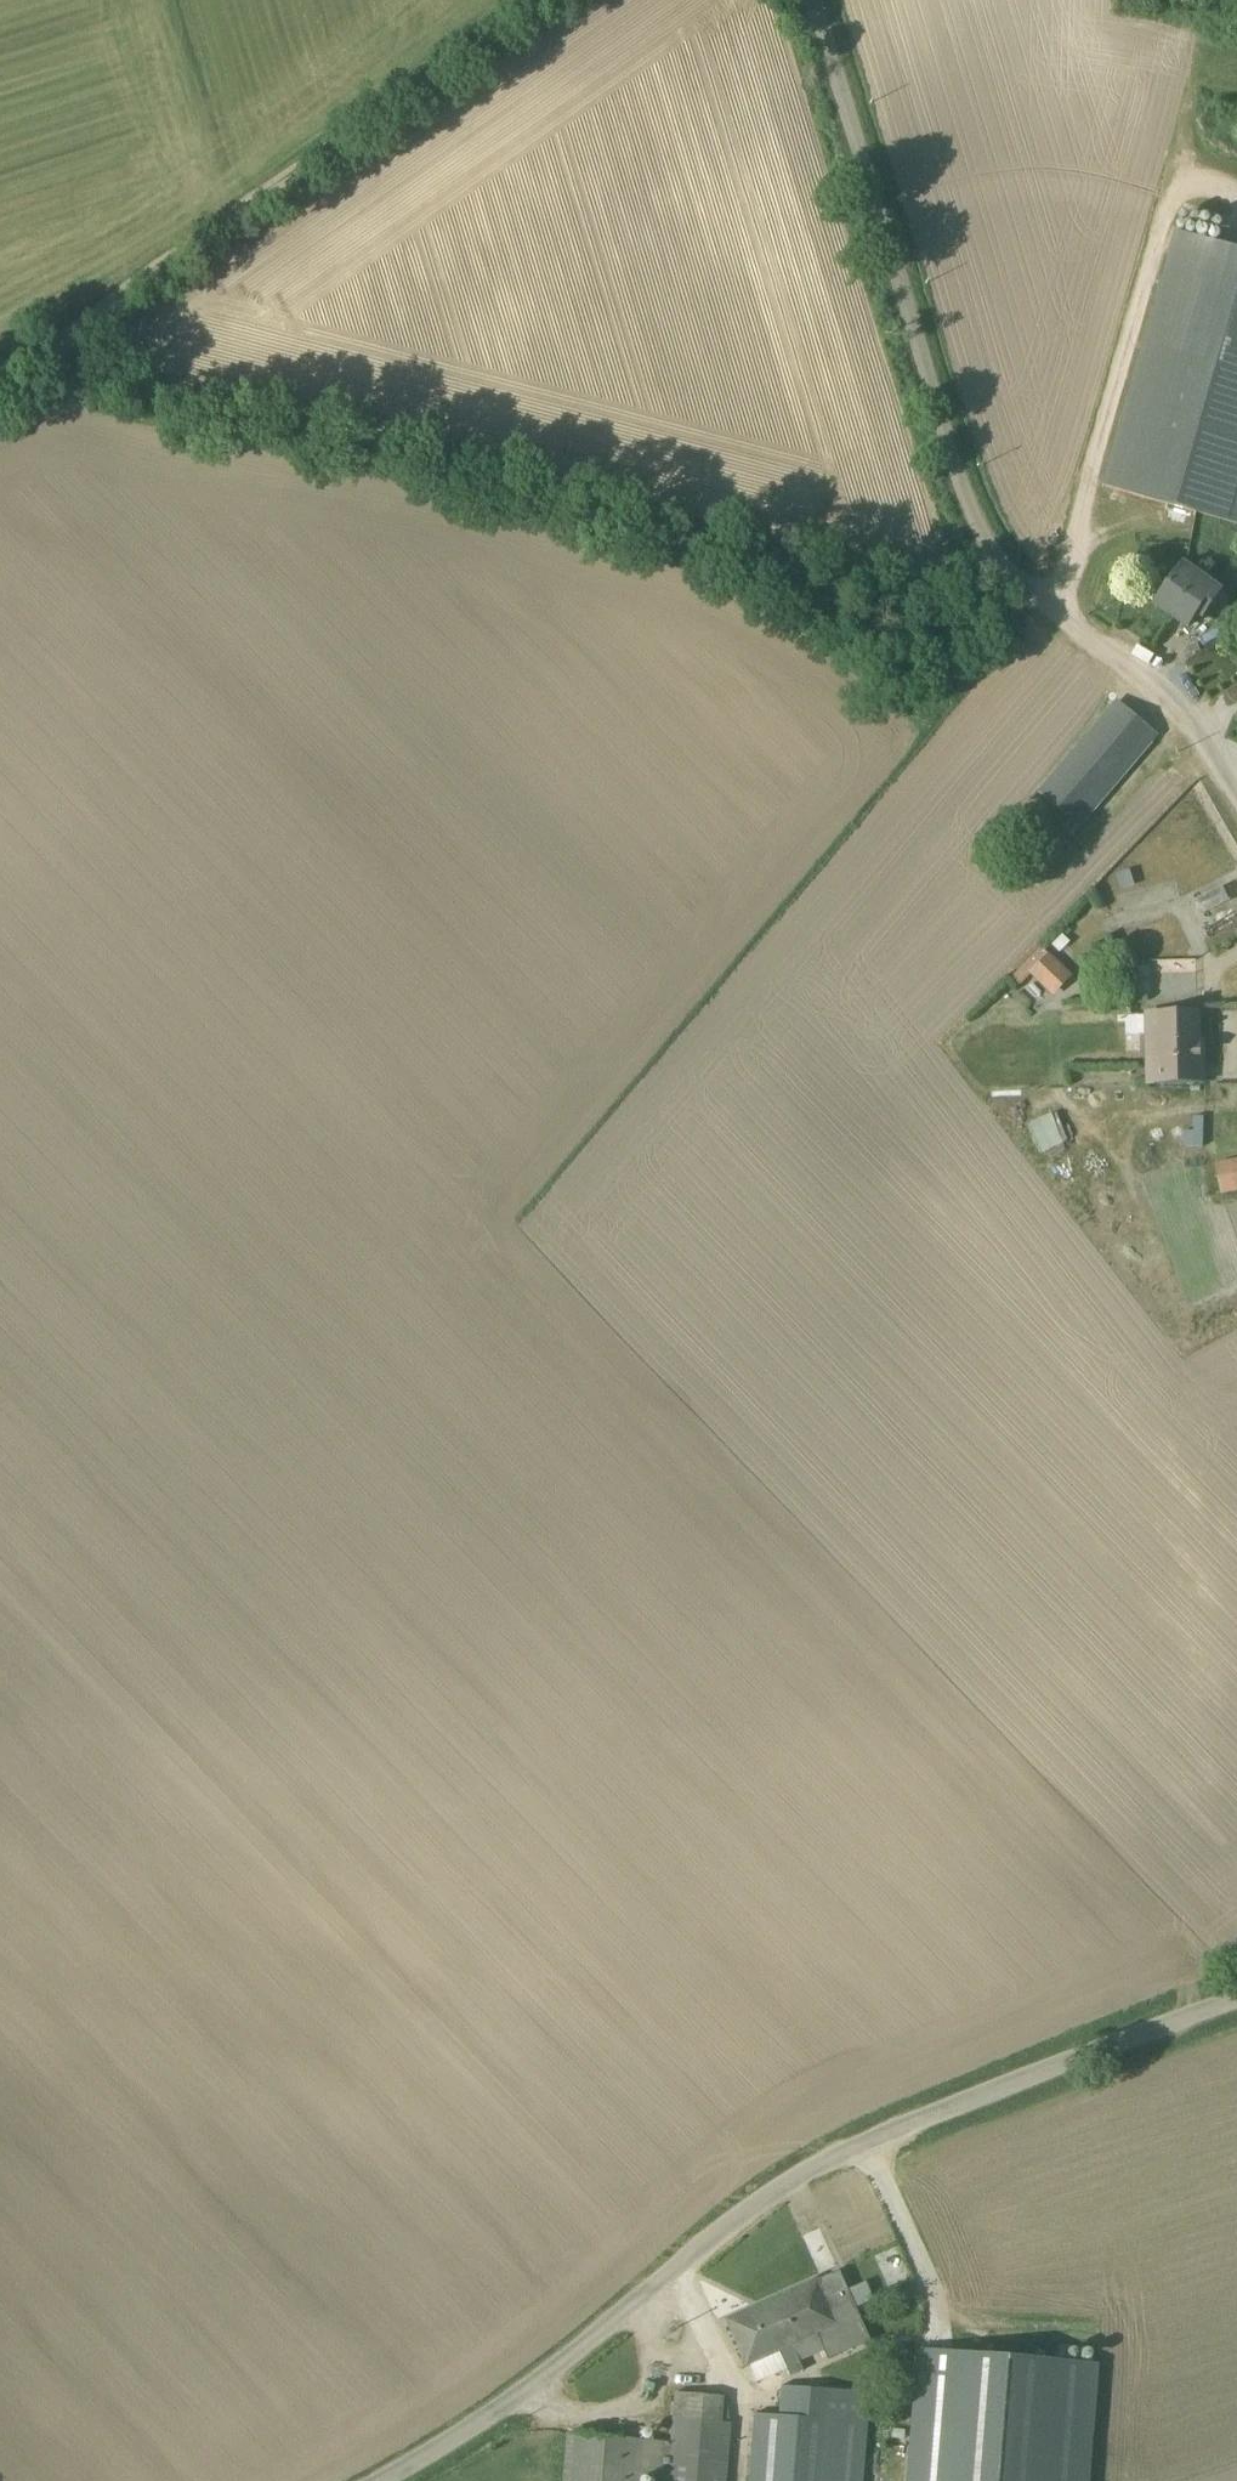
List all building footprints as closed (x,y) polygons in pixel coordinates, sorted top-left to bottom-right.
[(1175,234),(1102,486),(1236,525),(1236,251),(1175,234)] [(1185,563),(1155,605),(1187,628),(1197,614),(1202,618),(1222,590),(1185,563)] [(1038,792),(1079,827),(1155,738),(1115,704),(1038,792)] [(1115,875),(1120,891),(1134,887),(1129,871),(1115,875)] [(1175,877),(1115,895),(1125,928),(1185,909),(1175,877)] [(1196,900),(1203,914),(1228,901),(1221,888),(1196,900)] [(1040,949),(1011,979),(1018,987),(1029,976),(1051,998),(1072,977),(1048,954),(1047,955),(1040,949)] [(1143,1013),(1144,1086),(1206,1085),(1205,1041),(1201,1041),(1201,1012),(1143,1013)] [(1051,1116),(1050,1115),(1026,1126),(1039,1155),(1043,1153),(1046,1159),(1064,1150),(1061,1144),(1066,1141),(1055,1115),(1051,1116)] [(1182,1133),(1182,1147),(1201,1147),(1202,1117),(1193,1117),(1192,1133),(1182,1133)] [(1214,1164),(1216,1177),(1213,1177),(1214,1184),(1217,1184),(1219,1191),(1236,1188),(1236,1160),(1214,1164)] [(825,2361),(867,2342),(836,2272),(725,2321),(746,2368),(748,2367),(755,2383),(784,2370),(788,2378),(801,2372),(797,2364),(822,2353),(825,2361)] [(914,2352),(904,2480),(1086,2480),(1095,2367),(1094,2366),(977,2356),(964,2325),(963,2326),(976,2356),(915,2351),(914,2352)] [(870,2397),(778,2388),(775,2416),(751,2414),(745,2480),(863,2480),(870,2397)] [(722,2398),(672,2394),(668,2444),(564,2434),(560,2480),(639,2480),(642,2480),(725,2480),(730,2424),(720,2423),(722,2398)]
